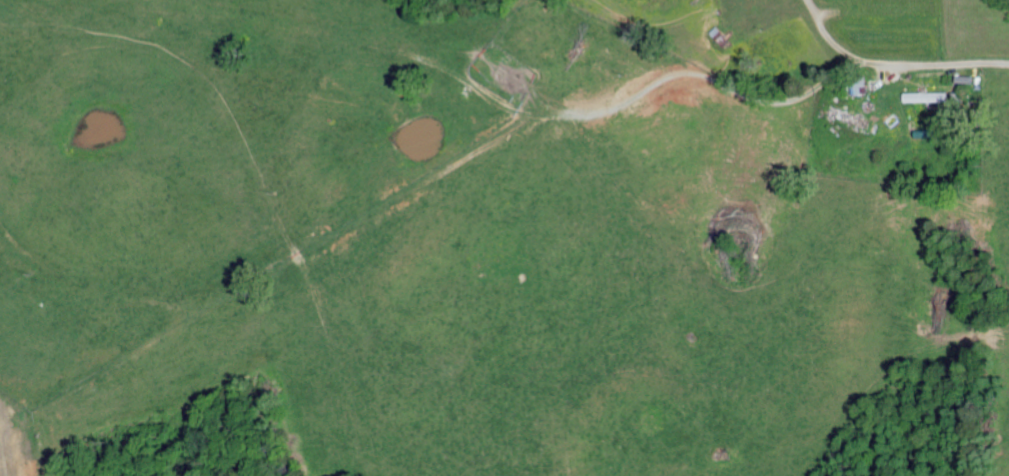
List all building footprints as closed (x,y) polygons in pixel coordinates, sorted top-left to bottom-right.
[(846,76),(847,95),(866,94),(866,75),(846,76)]
